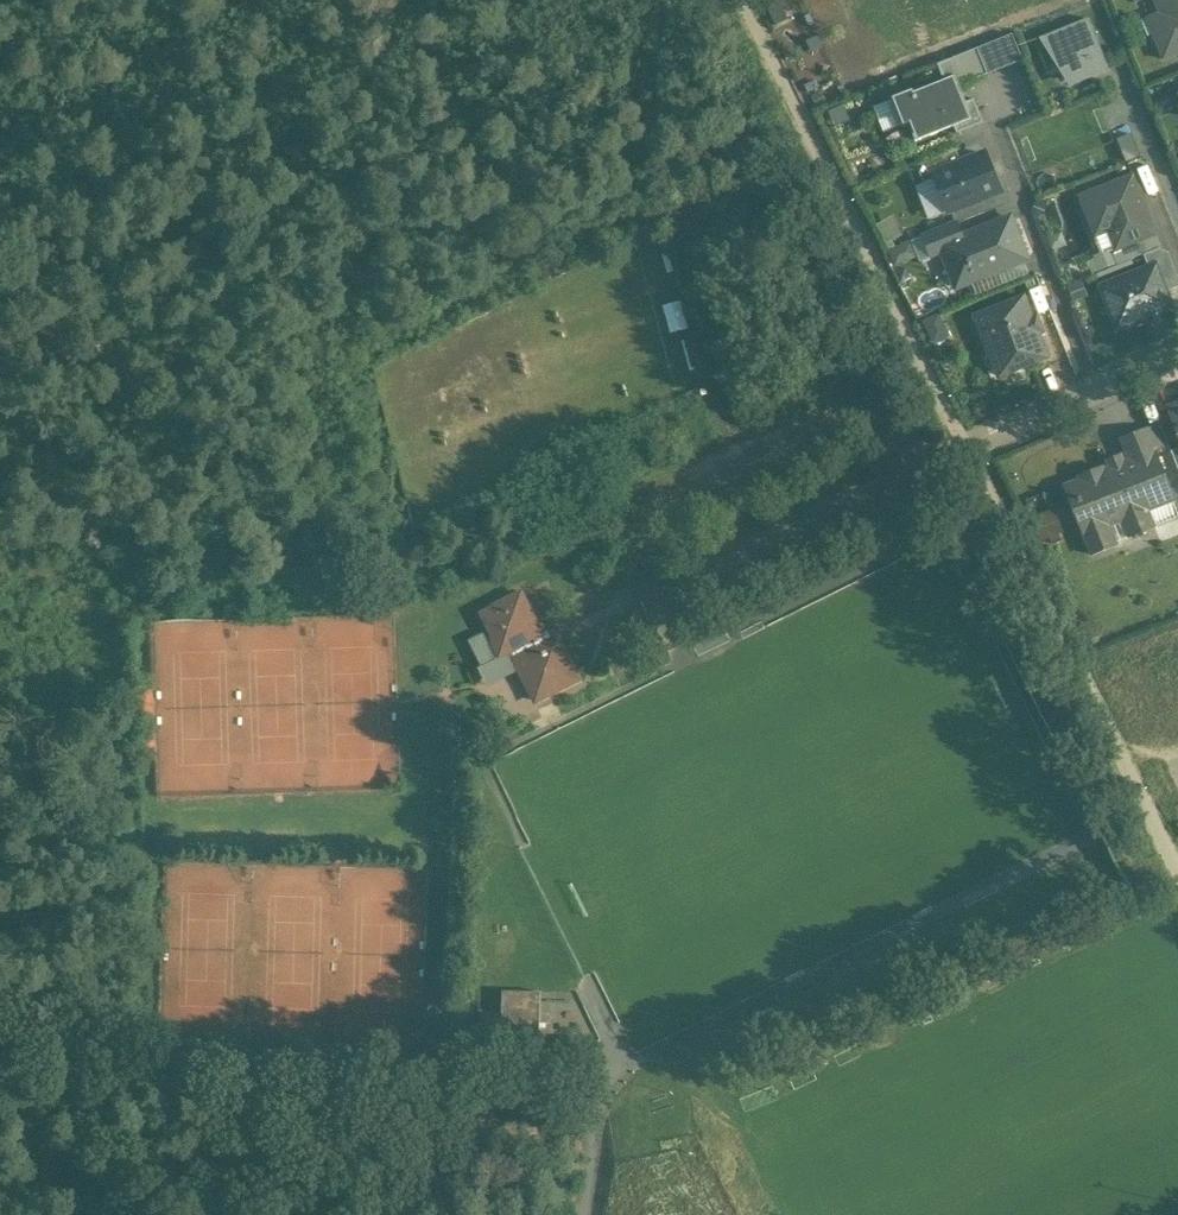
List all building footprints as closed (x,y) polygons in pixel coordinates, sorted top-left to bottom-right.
[(1154,35),(1164,60),(1177,54),(1177,0),(1155,0),(1167,30),(1154,35)] [(1068,97),(1110,79),(1086,23),(1037,45),(1068,97)] [(973,118),(955,76),(892,103),(909,145),(973,118)] [(985,155),(934,175),(949,212),(1000,192),(985,155)] [(1133,176),(1081,197),(1090,220),(1103,215),(1117,250),(1156,234),(1133,176)] [(1008,222),(945,249),(958,283),(1023,257),(1008,222)] [(1155,266),(1102,287),(1119,328),(1172,307),(1155,266)] [(1050,358),(1025,296),(974,317),(999,379),(1050,358)] [(684,334),(692,367),(715,361),(707,328),(684,334)] [(1170,409),(1177,430),(1177,406),(1170,409)] [(1160,426),(1147,431),(1155,450),(1168,445),(1160,426)] [(1081,480),(1065,486),(1092,555),(1117,545),(1116,542),(1130,537),(1155,527),(1148,511),(1175,500),(1155,450),(1147,431),(1147,430),(1122,440),(1131,461),(1124,463),(1123,461),(1110,466),(1111,469),(1104,471),(1103,468),(1080,477),(1081,480)] [(1050,512),(1033,519),(1041,540),(1050,537),(1053,543),(1062,540),(1059,533),(1050,512)] [(547,644),(522,594),(480,615),(501,656),(512,651),(537,701),(578,681),(558,639),(547,644)] [(482,631),(467,639),(481,665),(496,656),(482,631)] [(151,691),(140,691),(141,749),(153,748),(151,691)] [(541,993),(504,992),(504,1014),(484,1014),(484,1037),(534,1038),(534,1023),(540,1023),(541,993)] [(579,1041),(562,1040),(561,1059),(578,1060),(579,1041)] [(593,1104),(582,1103),(581,1113),(591,1115),(593,1104)]
